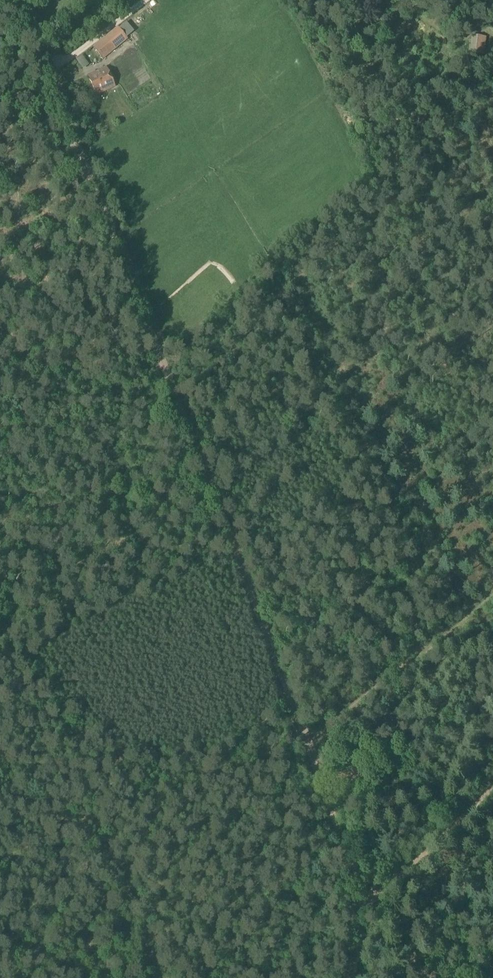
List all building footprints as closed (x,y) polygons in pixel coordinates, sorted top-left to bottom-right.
[(131,21),(123,25),(128,36),(137,32),(131,21)] [(102,58),(127,38),(119,28),(93,48),(102,58)] [(484,56),(486,38),(472,36),(470,54),(484,56)] [(124,57),(130,53),(126,48),(120,52),(124,57)] [(96,95),(115,86),(106,67),(88,76),(96,95)]
